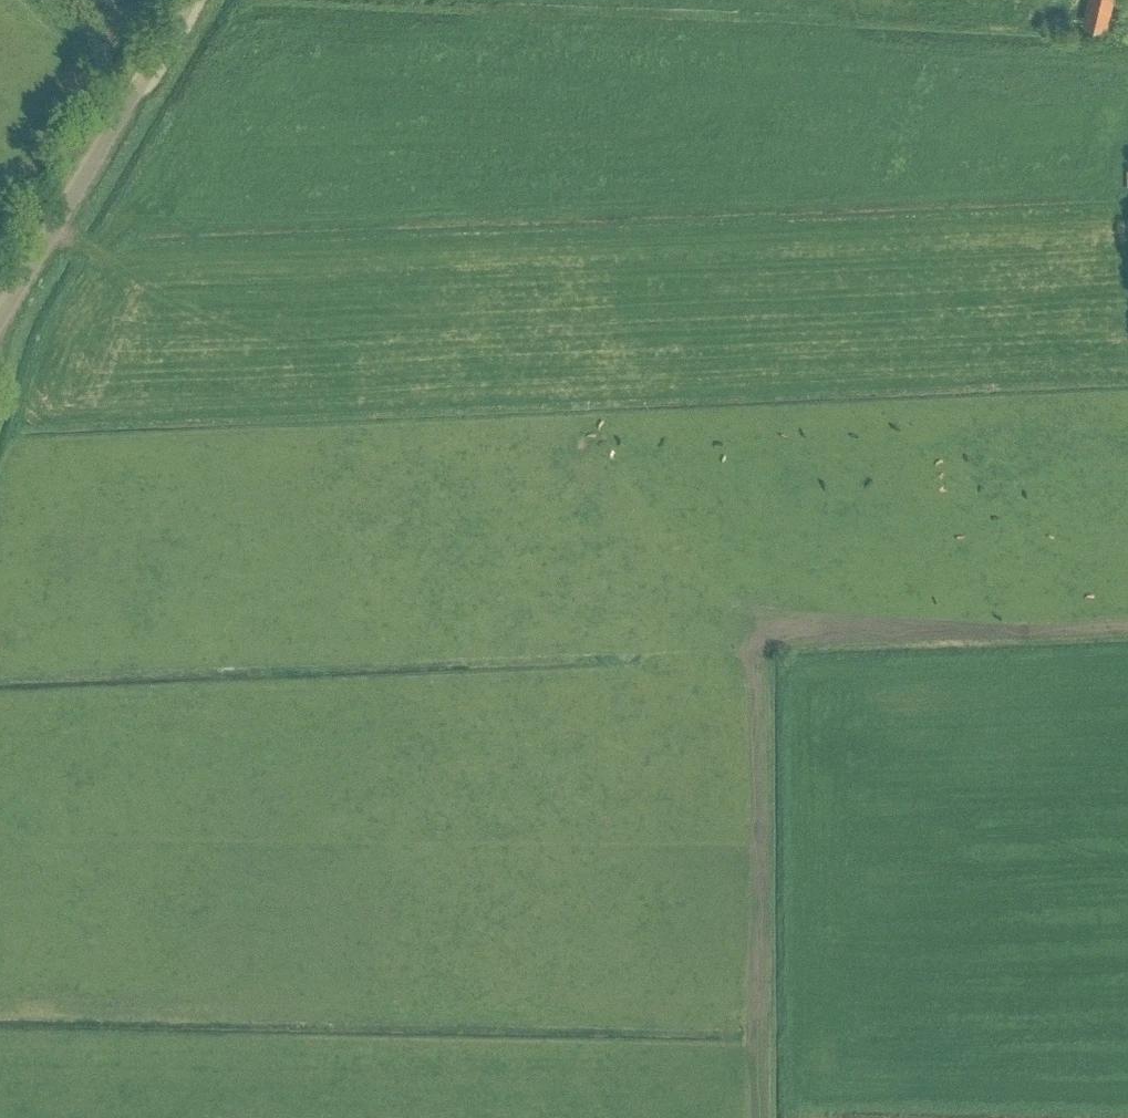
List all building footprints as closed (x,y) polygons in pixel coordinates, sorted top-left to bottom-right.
[(1115,0),(1088,0),(1084,21),(1109,26),(1115,0)]
